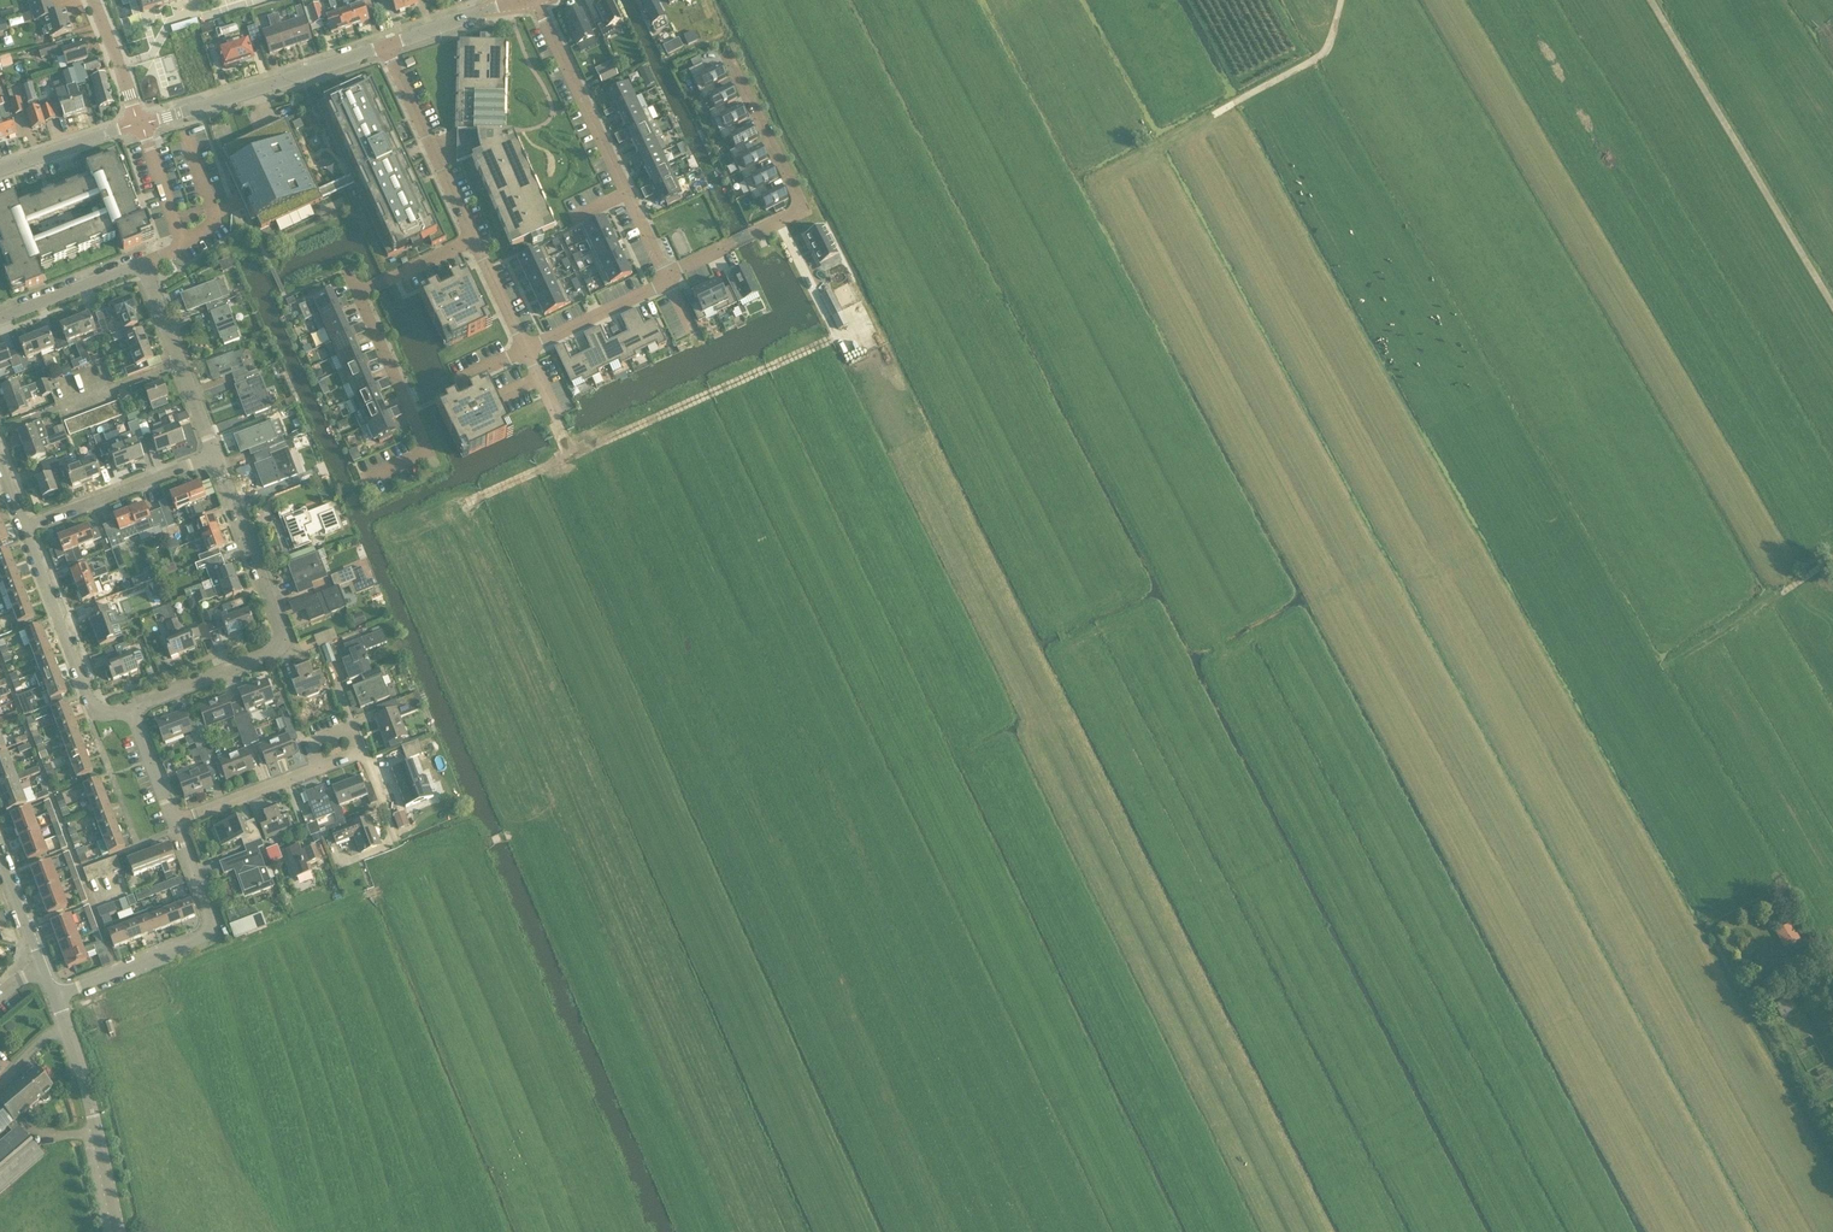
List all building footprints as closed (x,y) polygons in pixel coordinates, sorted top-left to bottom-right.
[(49,8),(46,0),(38,0),(39,2),(29,5),(32,14),(49,8)] [(143,13),(185,0),(139,0),(143,13)] [(333,15),(326,17),(328,24),(323,26),(325,32),(330,31),(331,35),(344,30),(338,13),(334,0),(331,0),(328,1),(333,15)] [(345,10),(338,13),(344,30),(356,26),(350,9),(352,8),(349,0),(342,0),(345,10)] [(352,8),(350,9),(356,26),(357,25),(359,26),(362,25),(363,23),(368,21),(363,4),(357,6),(355,0),(349,0),(352,8)] [(407,9),(404,0),(392,0),(396,13),(407,9)] [(407,9),(418,5),(416,0),(404,0),(407,9)] [(604,24),(597,27),(604,40),(616,34),(612,26),(622,22),(619,17),(622,16),(618,7),(615,8),(611,0),(610,1),(609,0),(606,0),(601,2),(602,4),(596,7),(604,24)] [(644,12),(642,13),(642,12),(641,13),(644,19),(645,19),(645,18),(647,17),(652,27),(652,26),(664,20),(665,20),(654,0),(638,0),(644,12)] [(318,4),(308,7),(314,25),(321,22),(324,21),(318,4)] [(290,24),(297,46),(312,41),(301,7),(295,9),(299,21),(290,24)] [(308,7),(304,9),(310,26),(314,25),(308,7)] [(49,8),(32,14),(34,23),(41,21),(43,28),(47,27),(51,39),(71,32),(65,12),(52,16),(49,8)] [(580,10),(562,19),(569,33),(571,32),(577,46),(584,42),(584,43),(587,42),(586,41),(593,38),(588,27),(589,27),(585,20),(580,10)] [(297,46),(290,24),(282,26),(278,15),(273,17),(284,50),(297,46)] [(270,55),(284,50),(273,17),(268,18),(271,30),(262,33),(270,55)] [(199,25),(197,19),(171,27),(173,33),(199,25)] [(236,24),(227,27),(230,35),(238,32),(236,24)] [(222,38),(230,35),(227,27),(219,30),(222,38)] [(252,41),(259,39),(255,27),(248,29),(252,41)] [(693,31),(684,36),(688,45),(697,41),(693,31)] [(472,156),(512,248),(530,239),(533,244),(543,240),(541,235),(554,229),(512,133),(503,133),(506,43),(492,43),(492,37),(480,37),(480,43),(460,42),(456,163),(472,156)] [(238,64),(254,59),(248,39),(232,44),(238,64)] [(667,56),(682,48),(678,39),(663,47),(667,56)] [(59,58),(63,57),(66,67),(87,60),(82,45),(64,51),(62,43),(54,46),(57,54),(56,55),(57,58),(59,58)] [(224,69),(238,64),(232,44),(217,49),(224,69)] [(56,55),(57,54),(54,46),(38,51),(41,60),(56,55)] [(0,58),(0,61),(2,69),(13,65),(10,55),(0,58)] [(694,69),(702,64),(699,57),(690,62),(694,69)] [(413,59),(405,63),(407,68),(415,64),(413,59)] [(82,65),(85,73),(100,68),(97,60),(82,65)] [(628,63),(622,66),(625,73),(631,69),(628,63)] [(694,69),(688,71),(699,93),(713,86),(726,79),(719,66),(707,73),(702,64),(694,69)] [(87,81),(85,73),(82,65),(72,68),(73,72),(62,76),(64,81),(63,81),(74,116),(85,113),(78,92),(77,92),(76,88),(85,86),(84,81),(87,81)] [(613,67),(598,74),(602,83),(617,76),(613,67)] [(646,67),(638,71),(646,88),(654,85),(646,67)] [(114,104),(105,76),(91,80),(100,108),(114,104)] [(285,120),(224,148),(261,229),(354,186),(388,258),(428,239),(432,246),(446,239),(372,78),(316,104),(350,176),(318,190),(285,120)] [(53,84),(55,91),(56,93),(58,99),(57,99),(58,100),(64,120),(74,116),(63,81),(53,84)] [(635,98),(628,84),(625,85),(623,81),(610,87),(612,91),(608,93),(613,103),(609,105),(611,110),(635,98)] [(167,85),(169,96),(184,92),(181,82),(167,85)] [(33,85),(22,88),(27,105),(28,105),(30,111),(27,112),(33,130),(44,126),(39,108),(38,109),(36,102),(38,101),(33,85)] [(717,93),(713,86),(699,93),(703,101),(709,98),(714,110),(709,112),(709,113),(724,106),(736,100),(729,87),(717,93)] [(11,101),(15,116),(25,113),(20,98),(11,101)] [(44,106),(50,104),(48,98),(42,99),(44,106)] [(641,111),(635,98),(611,110),(613,114),(617,112),(622,121),(641,111)] [(55,119),(51,105),(41,108),(46,122),(55,119)] [(727,113),(724,106),(709,113),(713,120),(713,121),(715,120),(719,118),(720,120),(725,130),(719,132),(719,133),(734,126),(746,120),(740,107),(727,113)] [(647,109),(641,111),(622,121),(626,130),(622,132),(624,137),(648,126),(654,123),(647,109)] [(605,118),(613,114),(611,110),(603,113),(605,118)] [(5,139),(17,135),(11,118),(5,119),(3,111),(0,112),(0,123),(5,139)] [(635,148),(654,138),(648,126),(624,137),(626,141),(630,139),(635,148)] [(737,133),(734,126),(719,133),(724,141),(729,139),(735,150),(729,153),(730,153),(744,146),(756,140),(750,127),(737,133)] [(617,141),(624,137),(622,132),(614,136),(617,141)] [(619,145),(626,141),(624,137),(617,141),(619,145)] [(661,153),(654,138),(635,148),(639,158),(635,160),(637,164),(661,153)] [(676,147),(681,158),(687,155),(682,144),(676,147)] [(748,153),(744,146),(730,153),(740,174),(755,167),(754,166),(767,160),(760,147),(748,153)] [(155,238),(147,217),(143,219),(117,153),(100,160),(101,161),(86,167),(90,177),(18,206),(14,195),(0,200),(0,249),(9,273),(5,275),(13,293),(43,282),(35,262),(39,261),(41,267),(115,238),(113,232),(116,231),(123,251),(155,238)] [(667,166),(661,153),(637,164),(639,169),(643,167),(648,176),(667,166)] [(674,180),(667,166),(648,176),(652,185),(648,187),(650,191),(674,180)] [(758,174),(755,167),(740,174),(750,194),(764,186),(777,180),(770,167),(758,174)] [(681,194),(674,180),(650,191),(650,192),(653,196),(656,194),(661,204),(665,202),(667,206),(680,200),(678,196),(681,194)] [(768,194),(764,186),(750,194),(755,203),(760,200),(766,211),(773,208),(783,203),(787,201),(780,188),(768,194)] [(648,187),(641,191),(643,195),(650,192),(650,191),(648,187)] [(650,192),(643,195),(645,200),(653,196),(650,192)] [(783,203),(773,208),(775,212),(785,207),(783,203)] [(604,219),(581,230),(586,241),(610,230),(604,219)] [(822,227),(804,236),(819,266),(837,257),(822,227)] [(610,230),(586,241),(591,252),(592,252),(615,241),(610,230)] [(555,248),(561,245),(558,239),(551,242),(555,248)] [(591,252),(589,253),(594,265),(620,252),(615,241),(592,252),(591,252)] [(517,260),(523,271),(549,259),(544,247),(517,260)] [(594,265),(599,276),(626,263),(620,252),(594,265)] [(523,271),(528,283),(552,271),(552,272),(555,270),(549,259),(523,271)] [(599,276),(605,287),(631,275),(626,263),(599,276)] [(727,279),(738,303),(757,294),(744,267),(732,273),(733,276),(727,279)] [(528,283),(534,294),(557,282),(552,272),(552,271),(528,283)] [(479,302),(468,278),(461,281),(459,276),(449,281),(450,283),(437,289),(436,287),(427,292),(426,290),(419,294),(420,296),(422,300),(434,325),(435,325),(442,340),(446,348),(451,345),(451,344),(467,337),(486,329),(482,321),(488,318),(480,301),(479,302)] [(577,279),(570,282),(573,287),(579,284),(577,279)] [(716,280),(704,286),(714,308),(717,313),(735,304),(728,289),(722,292),(716,280)] [(534,294),(539,305),(565,292),(559,281),(557,282),(534,294)] [(222,304),(220,297),(218,293),(218,292),(215,283),(181,296),(188,312),(206,305),(207,309),(217,306),(222,304)] [(573,287),(575,292),(582,289),(579,284),(573,287)] [(691,306),(699,322),(705,319),(703,313),(714,308),(704,286),(692,292),(698,303),(691,306)] [(306,303),(313,317),(342,304),(340,300),(336,301),(332,292),(328,293),(326,289),(313,295),(315,299),(306,303)] [(539,305),(544,316),(571,304),(565,292),(539,305)] [(839,312),(829,292),(822,296),(832,316),(839,312)] [(288,306),(295,303),(292,297),(285,300),(288,305),(288,306)] [(138,325),(134,314),(136,313),(134,310),(135,310),(133,304),(132,304),(130,299),(112,306),(118,320),(120,320),(124,331),(138,325)] [(217,306),(207,309),(209,314),(211,313),(221,339),(222,339),(225,345),(240,339),(227,307),(225,303),(222,304),(217,306)] [(344,309),(342,304),(313,317),(319,331),(319,332),(328,328),(328,327),(344,320),(340,311),(344,309)] [(637,309),(629,313),(646,348),(657,343),(658,347),(666,343),(655,320),(645,325),(637,309)] [(628,333),(618,338),(629,361),(636,357),(635,353),(646,348),(629,313),(620,317),(628,333)] [(98,341),(104,339),(98,323),(93,325),(89,315),(75,320),(83,342),(96,337),(98,341)] [(56,335),(62,350),(69,348),(68,343),(74,341),(78,353),(86,350),(83,342),(75,320),(60,326),(63,332),(56,335)] [(106,320),(99,323),(105,339),(108,338),(112,336),(106,320)] [(349,329),(344,320),(328,327),(328,328),(334,341),(355,332),(353,327),(349,329)] [(361,323),(353,327),(355,332),(363,328),(361,323)] [(600,327),(592,331),(609,366),(620,361),(621,364),(629,361),(618,338),(608,343),(600,327)] [(130,353),(148,346),(142,332),(136,334),(133,328),(112,336),(115,343),(125,339),(130,353)] [(363,328),(355,332),(357,337),(365,333),(363,328)] [(62,350),(56,335),(50,337),(48,331),(34,337),(41,354),(54,349),(55,353),(62,350)] [(591,350),(581,355),(592,379),(600,375),(598,371),(609,366),(592,331),(584,335),(591,350)] [(357,337),(355,332),(334,341),(325,345),(331,359),(340,355),(357,348),(353,338),(357,337)] [(27,360),(41,354),(34,337),(20,342),(25,354),(18,357),(25,372),(31,370),(27,360)] [(563,344),(554,348),(571,384),(583,378),(584,382),(592,379),(581,355),(571,360),(563,344)] [(135,366),(124,370),(127,377),(143,371),(141,365),(153,360),(148,346),(130,353),(135,366)] [(0,350),(0,366),(11,362),(14,369),(21,367),(14,350),(8,352),(6,348),(0,350)] [(346,369),(367,360),(365,355),(361,357),(357,348),(340,355),(346,369)] [(374,351),(365,355),(367,360),(376,356),(374,351)] [(234,380),(248,375),(243,362),(245,361),(241,352),(233,356),(233,355),(208,365),(214,381),(232,374),(234,380)] [(376,356),(367,360),(369,364),(378,360),(376,356)] [(369,364),(367,360),(346,369),(337,373),(338,373),(344,387),(353,383),(369,375),(365,366),(369,364)] [(68,364),(60,367),(63,375),(71,372),(68,364)] [(316,380),(323,377),(320,370),(313,373),(316,380)] [(248,375),(234,380),(237,386),(236,387),(247,417),(269,408),(267,404),(269,403),(259,378),(257,371),(248,375)] [(359,397),(379,387),(377,383),(373,384),(369,375),(353,383),(359,396),(359,397)] [(386,379),(377,383),(379,387),(388,383),(386,379)] [(30,394),(39,391),(49,387),(47,381),(21,390),(18,382),(1,388),(7,403),(30,394)] [(146,382),(129,389),(132,396),(145,391),(150,405),(167,398),(166,395),(167,395),(165,389),(164,390),(162,384),(148,389),(146,382)] [(388,383),(379,387),(382,392),(390,388),(388,383)] [(447,406),(439,410),(451,436),(452,436),(462,458),(486,446),(486,447),(512,434),(501,410),(500,410),(489,386),(481,390),(479,385),(468,390),(471,397),(468,399),(465,394),(456,398),(455,396),(444,401),(447,406)] [(39,391),(42,397),(52,394),(49,387),(39,391)] [(382,392),(379,387),(359,397),(359,396),(350,400),(350,401),(356,414),(356,415),(362,412),(361,412),(382,403),(378,394),(382,392)] [(30,394),(7,403),(12,418),(29,411),(25,403),(33,400),(30,394)] [(287,407),(297,404),(294,397),(285,401),(287,407)] [(116,418),(123,416),(118,402),(111,405),(116,418)] [(392,415),(390,410),(386,412),(382,403),(361,412),(362,412),(368,426),(392,415)] [(110,421),(116,418),(111,405),(105,407),(110,421)] [(398,406),(390,410),(392,415),(401,411),(398,406)] [(104,423),(110,421),(105,407),(98,410),(104,423)] [(271,414),(269,408),(260,412),(254,414),(256,420),(271,414)] [(96,426),(104,423),(98,410),(91,412),(96,426)] [(401,411),(392,415),(394,420),(403,416),(401,411)] [(90,429),(96,426),(91,412),(85,415),(90,429)] [(83,431),(90,429),(85,415),(78,418),(83,431)] [(390,421),(394,420),(392,415),(368,426),(374,440),(378,439),(380,443),(392,437),(390,433),(394,431),(390,421)] [(171,427),(164,429),(165,434),(171,450),(185,444),(174,416),(168,419),(171,427)] [(77,434),(83,431),(78,418),(71,420),(77,434)] [(144,419),(137,422),(143,438),(150,435),(144,419)] [(70,436),(77,434),(71,420),(65,423),(70,436)] [(261,453),(285,444),(282,437),(285,436),(279,420),(235,437),(241,453),(250,450),(252,456),(261,453)] [(339,430),(346,427),(343,420),(336,423),(339,430)] [(34,428),(19,434),(24,448),(47,439),(45,434),(44,434),(39,421),(33,424),(34,428)] [(143,438),(137,422),(130,425),(133,433),(119,438),(130,466),(144,460),(136,441),(143,439),(143,438)] [(171,450),(165,434),(164,429),(161,424),(152,427),(153,434),(150,435),(153,441),(158,454),(162,453),(171,450)] [(55,436),(63,433),(61,426),(53,429),(55,436)] [(294,439),(302,435),(300,430),(292,433),(294,439)] [(94,438),(96,443),(102,458),(110,455),(116,471),(130,466),(119,438),(106,443),(102,434),(94,438)] [(48,447),(58,443),(55,436),(47,440),(46,440),(48,447)] [(47,439),(24,448),(30,463),(36,461),(46,457),(43,449),(48,447),(46,440),(47,440),(47,439)] [(285,444),(261,453),(264,459),(271,456),(281,482),(297,475),(287,450),(285,444)] [(79,461),(87,482),(100,477),(98,471),(105,468),(96,446),(90,449),(94,459),(86,462),(84,458),(79,461)] [(353,463),(361,459),(357,449),(349,452),(353,463)] [(57,458),(41,464),(44,471),(59,465),(57,458)] [(73,487),(87,482),(79,461),(73,463),(75,467),(66,470),(73,487)] [(46,478),(37,481),(43,499),(49,497),(49,498),(55,496),(55,494),(58,493),(51,476),(62,472),(59,465),(44,471),(46,478)] [(185,489),(196,518),(205,514),(202,505),(199,507),(198,503),(206,499),(200,483),(185,489)] [(190,520),(196,518),(185,489),(170,495),(177,511),(185,508),(190,520)] [(165,500),(158,503),(161,510),(163,515),(168,528),(174,526),(170,512),(165,500)] [(144,505),(129,510),(138,535),(153,529),(160,527),(156,517),(150,520),(149,518),(148,515),(144,505)] [(292,508),(277,513),(280,520),(283,519),(294,548),(303,545),(304,547),(312,545),(309,537),(324,531),(325,534),(340,529),(331,505),(308,514),(306,510),(294,514),(292,508)] [(116,522),(103,528),(108,539),(112,550),(125,545),(124,541),(123,540),(138,535),(129,510),(114,516),(116,522)] [(161,510),(148,515),(149,518),(150,520),(156,517),(160,527),(161,531),(168,528),(163,515),(161,510)] [(195,542),(203,539),(219,533),(213,518),(198,524),(192,526),(195,534),(192,535),(195,542)] [(9,540),(3,525),(0,526),(0,543),(1,543),(9,540)] [(168,528),(161,531),(164,538),(177,533),(174,526),(168,528)] [(87,527),(73,532),(79,548),(94,543),(93,542),(101,539),(97,529),(90,532),(87,527)] [(78,548),(79,548),(73,532),(58,538),(59,542),(64,554),(72,551),(77,564),(83,561),(78,548)] [(201,564),(221,556),(219,550),(224,548),(219,533),(203,539),(208,553),(198,557),(201,564)] [(108,539),(101,542),(105,553),(112,550),(108,539)] [(65,556),(64,554),(59,542),(52,545),(57,559),(65,556)] [(112,550),(114,557),(121,554),(118,548),(112,550)] [(179,551),(178,549),(169,552),(172,558),(177,556),(179,551)] [(13,562),(8,550),(0,553),(0,568),(13,562)] [(298,551),(285,556),(288,564),(301,559),(298,551)] [(301,559),(288,564),(299,593),(313,588),(311,583),(320,579),(317,572),(319,571),(317,567),(321,566),(316,553),(301,559)] [(213,589),(237,581),(232,567),(226,569),(221,556),(201,564),(196,566),(198,573),(206,570),(210,582),(202,585),(204,591),(205,592),(213,589)] [(77,564),(73,565),(76,571),(87,567),(87,566),(85,561),(83,561),(77,564)] [(18,575),(13,562),(0,568),(0,575),(2,581),(18,575)] [(99,578),(99,579),(106,576),(108,575),(106,568),(95,572),(92,565),(87,567),(76,571),(71,572),(77,587),(92,581),(99,578)] [(361,567),(334,578),(338,587),(338,588),(352,582),(357,594),(370,589),(374,587),(371,579),(367,581),(361,567)] [(8,595),(24,589),(18,575),(2,581),(8,595)] [(106,576),(99,579),(102,585),(108,582),(106,576)] [(139,578),(132,581),(134,588),(142,585),(139,578)] [(82,602),(98,596),(92,581),(77,587),(82,602)] [(242,593),(237,581),(213,589),(215,595),(223,592),(226,600),(242,593)] [(202,585),(196,587),(199,595),(205,592),(204,591),(202,585)] [(346,607),(338,588),(338,587),(302,601),(310,621),(346,607)] [(13,609),(29,603),(24,589),(8,595),(13,609)] [(199,595),(195,596),(198,604),(208,600),(205,592),(199,595)] [(230,604),(241,632),(254,627),(248,610),(241,613),(239,607),(244,606),(242,600),(230,604)] [(19,624),(35,618),(29,603),(13,609),(19,624)] [(229,637),(241,632),(230,604),(222,607),(224,612),(226,611),(229,618),(222,621),(229,637)] [(170,605),(165,607),(168,615),(171,622),(176,621),(170,605)] [(118,625),(126,622),(125,618),(109,624),(106,616),(112,614),(110,606),(92,613),(95,620),(90,622),(95,634),(111,628),(118,625)] [(164,617),(168,615),(165,607),(157,610),(159,615),(164,617)] [(297,613),(301,626),(309,624),(305,611),(297,613)] [(204,621),(210,619),(208,613),(202,615),(204,621)] [(362,613),(350,617),(354,627),(366,623),(362,613)] [(171,622),(184,654),(197,649),(194,641),(201,638),(198,630),(183,636),(180,628),(179,629),(176,621),(171,622)] [(126,622),(118,625),(120,631),(128,627),(126,622)] [(171,659),(184,654),(171,622),(167,624),(170,632),(169,633),(172,640),(165,643),(171,659)] [(45,638),(40,625),(25,631),(29,644),(45,638)] [(123,637),(122,638),(120,631),(118,625),(111,628),(95,634),(100,648),(109,644),(112,650),(115,648),(126,644),(123,637)] [(303,652),(337,639),(333,629),(299,643),(303,652)] [(351,657),(342,660),(350,680),(365,674),(360,662),(365,660),(365,661),(368,660),(367,657),(366,657),(364,652),(387,643),(382,630),(344,645),(347,653),(349,652),(351,657)] [(51,653),(45,638),(29,644),(35,659),(51,653)] [(115,648),(126,676),(139,671),(137,664),(144,662),(141,653),(133,655),(126,658),(123,651),(131,648),(130,648),(129,643),(126,644),(115,648)] [(326,660),(334,658),(329,645),(321,648),(326,660)] [(2,655),(8,652),(6,647),(0,649),(2,655)] [(113,681),(126,676),(115,648),(112,650),(105,652),(107,659),(111,657),(113,663),(107,665),(110,671),(106,673),(109,681),(113,680),(113,681)] [(8,652),(2,655),(5,663),(11,661),(8,652)] [(56,666),(51,653),(35,659),(40,672),(56,666)] [(299,677),(292,680),(298,696),(305,694),(306,697),(308,698),(319,693),(320,692),(318,689),(326,686),(319,669),(312,672),(308,660),(294,665),(299,677)] [(61,680),(56,666),(40,672),(40,673),(35,675),(40,688),(61,680)] [(371,680),(352,688),(361,709),(390,698),(383,679),(387,677),(384,668),(369,673),(371,680)] [(13,683),(19,680),(16,673),(10,675),(13,683)] [(19,680),(13,683),(15,690),(22,688),(19,680)] [(61,696),(67,694),(61,680),(40,688),(39,688),(41,694),(48,692),(53,705),(63,701),(61,696)] [(273,700),(272,696),(266,681),(239,691),(247,710),(273,700)] [(10,694),(8,689),(0,692),(0,698),(10,694)] [(280,693),(272,696),(273,700),(276,708),(284,705),(281,697),(280,693)] [(418,693),(412,695),(415,703),(416,707),(423,704),(418,693)] [(25,716),(31,713),(30,710),(24,694),(18,697),(25,716)] [(399,710),(415,703),(412,695),(396,702),(399,710)] [(234,717),(229,706),(226,698),(199,708),(206,727),(234,717)] [(54,716),(57,724),(72,717),(67,704),(46,712),(48,718),(54,716)] [(389,743),(391,748),(402,744),(400,739),(406,736),(396,710),(377,717),(387,744),(389,743)] [(19,718),(17,712),(6,717),(8,722),(19,718)] [(184,712),(157,722),(165,742),(192,731),(184,712)] [(241,717),(247,731),(254,728),(249,715),(241,717)] [(33,717),(26,719),(29,727),(36,724),(33,717)] [(62,737),(78,731),(72,717),(57,724),(62,737)] [(239,734),(247,731),(241,717),(234,720),(239,734)] [(287,736),(260,746),(268,765),(295,755),(294,754),(296,754),(298,750),(295,744),(292,742),(290,743),(289,742),(297,739),(292,726),(285,729),(287,736)] [(247,731),(252,744),(259,742),(254,728),(247,731)] [(67,751),(83,744),(78,731),(62,737),(67,751)] [(244,747),(252,744),(247,731),(239,734),(244,747)] [(198,749),(205,747),(200,733),(193,736),(198,749)] [(17,745),(28,741),(26,736),(15,740),(17,745)] [(34,740),(37,747),(43,744),(40,737),(34,740)] [(406,760),(424,754),(418,740),(401,746),(406,760)] [(46,752),(43,744),(37,747),(39,754),(46,752)] [(72,764),(88,758),(83,744),(67,751),(72,764)] [(20,754),(31,750),(29,745),(18,749),(20,754)] [(203,763),(210,760),(208,755),(205,748),(205,747),(198,749),(203,763)] [(221,779),(226,777),(227,780),(254,769),(246,750),(219,761),(220,763),(216,765),(221,779)] [(11,766),(6,753),(0,756),(0,770),(11,766)] [(77,778),(93,772),(88,758),(72,764),(77,778)] [(412,762),(392,769),(406,807),(433,797),(425,776),(418,779),(412,762)] [(47,774),(54,771),(51,764),(44,767),(47,774)] [(16,779),(17,782),(29,777),(27,772),(15,776),(11,766),(0,770),(0,785),(16,779)] [(186,796),(212,786),(205,767),(178,778),(186,796)] [(27,772),(29,777),(40,773),(38,768),(27,772)] [(50,781),(57,778),(54,771),(47,774),(50,781)] [(370,784),(364,786),(360,777),(332,788),(337,802),(339,807),(340,807),(367,797),(370,806),(378,803),(370,784)] [(17,782),(16,779),(0,785),(0,796),(1,800),(21,792),(17,782)] [(88,799),(104,793),(99,780),(83,786),(88,799)] [(339,807),(337,802),(331,804),(324,786),(304,793),(315,821),(334,814),(337,824),(344,821),(345,821),(340,807),(339,807)] [(37,800),(49,796),(47,791),(36,796),(37,800)] [(6,812),(26,805),(21,792),(1,800),(6,812)] [(94,813),(110,807),(104,793),(88,799),(94,813)] [(48,812),(53,810),(50,800),(45,802),(48,812)] [(60,810),(67,807),(65,801),(58,804),(60,810)] [(266,821),(259,823),(266,840),(293,829),(287,813),(279,816),(275,805),(262,809),(266,821)] [(63,817),(69,815),(67,807),(60,810),(63,817)] [(99,827),(115,821),(110,807),(94,813),(99,827)] [(14,825),(33,818),(30,808),(10,815),(14,825)] [(52,824),(58,822),(53,810),(48,812),(52,824)] [(409,824),(404,813),(394,816),(398,828),(409,824)] [(244,847),(261,840),(262,840),(257,825),(247,828),(243,817),(215,827),(222,847),(241,840),(244,847)] [(19,837),(38,829),(33,818),(14,825),(19,837)] [(336,844),(355,837),(361,854),(380,846),(370,819),(351,827),(347,828),(344,821),(337,824),(326,828),(329,835),(332,834),(336,844)] [(104,840),(120,834),(115,821),(99,827),(104,840)] [(57,836),(62,834),(58,822),(52,824),(57,836)] [(71,837),(77,835),(75,828),(68,831),(71,837)] [(326,828),(319,831),(321,838),(329,835),(326,828)] [(23,849),(42,841),(38,829),(19,837),(23,849)] [(62,850),(67,848),(62,834),(57,836),(62,850)] [(109,854),(125,848),(120,834),(104,840),(109,854)] [(314,843),(322,840),(319,834),(318,834),(313,836),(312,837),(314,843)] [(73,844),(80,841),(77,835),(71,837),(73,844)] [(264,847),(261,840),(244,847),(246,852),(220,863),(223,871),(224,875),(236,871),(244,892),(251,890),(271,882),(258,849),(264,847)] [(28,861),(47,854),(42,841),(23,849),(28,861)] [(165,875),(171,873),(168,864),(175,861),(169,844),(155,850),(161,866),(165,875)] [(302,844),(285,850),(296,878),(312,872),(309,865),(321,861),(315,847),(304,851),(302,844)] [(282,859),(277,846),(266,850),(271,864),(282,859)] [(148,871),(161,866),(155,850),(141,855),(148,871)] [(69,868),(74,866),(69,852),(64,854),(69,868)] [(81,864),(88,862),(85,855),(79,858),(81,864)] [(134,877),(148,871),(141,855),(127,860),(134,877)] [(115,873),(122,870),(117,856),(109,859),(115,873)] [(108,875),(115,873),(109,859),(103,862),(104,863),(108,875)] [(36,881),(55,874),(50,861),(31,869),(36,881)] [(108,875),(104,863),(103,862),(97,864),(102,878),(108,875)] [(96,880),(102,878),(97,864),(91,866),(96,880)] [(73,878),(78,876),(74,866),(69,868),(73,878)] [(89,883),(96,880),(91,866),(83,869),(89,883)] [(39,891),(58,884),(55,874),(36,881),(39,891)] [(77,889),(82,887),(78,876),(73,878),(77,889)] [(175,880),(178,887),(184,884),(182,877),(175,880)] [(171,889),(178,887),(175,880),(169,883),(171,889)] [(162,885),(165,892),(171,889),(169,883),(162,885)] [(43,902),(62,895),(58,884),(39,891),(43,902)] [(158,894),(165,892),(162,885),(156,887),(158,894)] [(82,904),(88,902),(82,887),(77,889),(82,904)] [(152,897),(158,894),(156,887),(149,890),(152,897)] [(149,890),(143,893),(145,899),(152,897),(149,890)] [(138,902),(145,899),(143,893),(136,895),(138,902)] [(48,915),(67,908),(62,895),(43,902),(48,915)] [(191,896),(174,902),(176,906),(176,905),(183,922),(196,917),(193,908),(196,907),(191,896)] [(176,905),(176,906),(174,902),(161,907),(162,911),(163,911),(169,927),(183,922),(176,905)] [(114,903),(98,909),(101,918),(117,912),(114,903)] [(89,921),(94,919),(89,906),(84,908),(85,911),(89,921)] [(169,927),(163,911),(162,911),(161,907),(148,912),(149,915),(155,933),(169,927)] [(55,933),(74,926),(70,915),(51,922),(55,933)] [(142,938),(155,933),(149,915),(135,920),(142,938)] [(134,917),(121,922),(128,943),(142,938),(135,920),(135,921),(134,917)] [(231,925),(236,938),(235,936),(263,925),(260,917),(232,928),(231,925)] [(93,932),(98,930),(94,919),(89,921),(93,932)] [(115,948),(128,943),(121,922),(105,928),(107,933),(109,933),(115,948)] [(1791,924),(1776,933),(1785,948),(1799,940),(1791,924)] [(60,945),(79,938),(74,926),(55,933),(60,945)] [(97,944),(103,942),(98,930),(93,932),(97,944)] [(64,956),(83,949),(79,938),(60,945),(64,956)] [(83,949),(64,956),(68,968),(88,961),(85,955),(97,951),(94,945),(83,950),(83,949)] [(1789,998),(1775,1005),(1782,1018),(1796,1011),(1789,998)] [(19,1126),(15,1121),(41,1099),(43,1102),(47,1102),(49,1100),(49,1096),(47,1093),(54,1088),(32,1063),(21,1073),(24,1077),(0,1099),(0,1134),(8,1127),(13,1132),(0,1143),(0,1231),(69,1231),(40,1198),(47,1192),(28,1170),(45,1156),(19,1126)] [(29,1113),(23,1118),(28,1124),(33,1119),(29,1113)]
